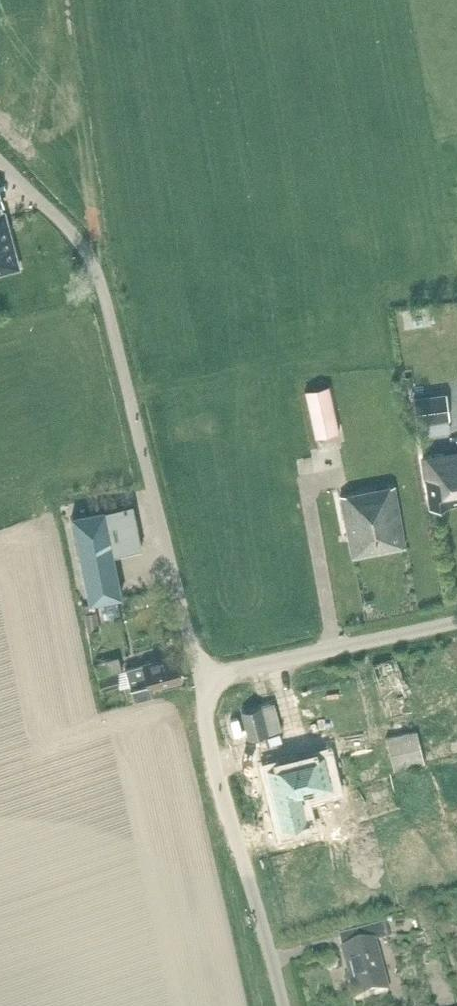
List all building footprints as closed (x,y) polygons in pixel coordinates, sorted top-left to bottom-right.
[(19,268),(4,212),(0,213),(0,273),(19,268)] [(314,441),(339,436),(329,389),(304,394),(314,441)] [(417,425),(451,419),(446,390),(412,396),(417,425)] [(456,504),(456,451),(422,456),(430,509),(456,504)] [(352,556),(405,547),(394,486),(340,495),(352,556)] [(88,602),(119,596),(112,554),(141,548),(132,504),(104,509),(72,515),(79,558),(88,602)] [(96,611),(85,613),(88,631),(99,629),(96,611)] [(180,681),(173,655),(125,668),(134,700),(152,695),(150,689),(180,681)] [(116,671),(122,669),(118,657),(94,664),(101,689),(120,684),(116,671)] [(389,718),(411,712),(395,658),(373,665),(389,718)] [(248,739),(281,730),(274,702),(241,711),(248,739)] [(394,770),(425,763),(417,732),(387,740),(394,770)] [(332,753),(264,773),(283,834),(314,824),(307,799),(343,788),(332,753)] [(375,941),(375,943),(387,940),(383,924),(338,936),(342,950),(375,941)] [(388,992),(375,943),(375,941),(342,950),(341,950),(354,1000),(388,992)]
